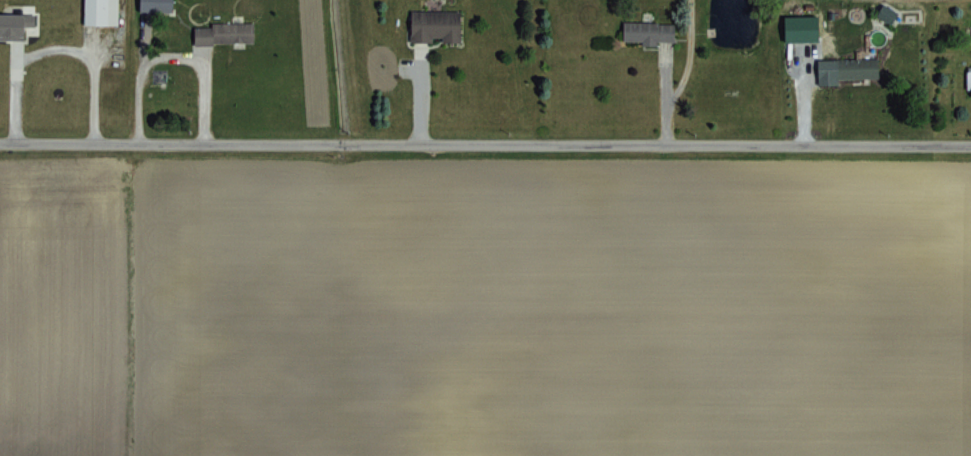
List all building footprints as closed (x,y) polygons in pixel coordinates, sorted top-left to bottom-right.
[(83,23),(117,23),(117,0),(84,0),(83,23)] [(172,11),(172,0),(139,0),(139,10),(172,11)] [(897,9),(880,2),(875,15),(891,22),(897,9)] [(410,38),(441,38),(441,40),(459,40),(460,9),(410,8),(410,38)] [(35,13),(0,11),(0,37),(25,38),(25,32),(35,33),(35,13)] [(818,13),(784,14),(784,40),(819,39),(818,13)] [(252,20),(209,21),(209,25),(193,25),(193,42),(252,40),(252,20)] [(622,39),(640,39),(640,41),(673,41),(674,21),(622,20),(622,39)] [(837,77),(878,76),(877,56),(815,58),(816,83),(837,82),(837,77)]
